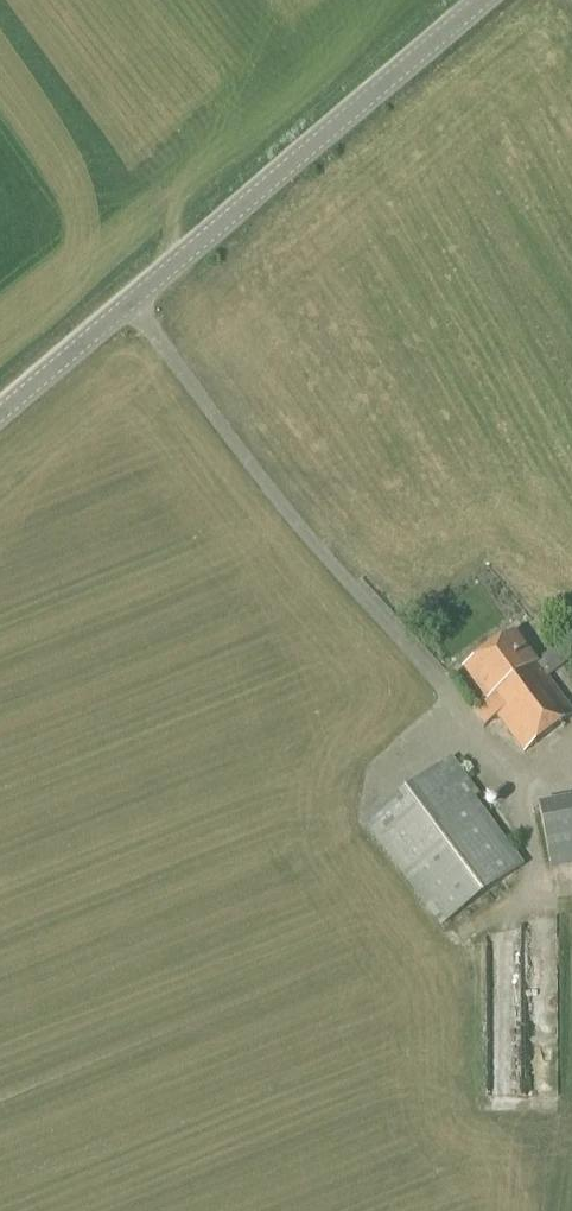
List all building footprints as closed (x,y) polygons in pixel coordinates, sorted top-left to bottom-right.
[(514,634),(464,672),(485,700),(472,710),(486,728),(497,719),(523,755),(571,718),(571,712),(547,677),(568,661),(563,655),(556,648),(536,663),(514,634)] [(441,928),(524,866),(475,799),(480,795),(451,758),(364,824),(441,928)] [(539,805),(552,871),(571,867),(571,798),(539,805)] [(355,828),(372,815),(361,799),(344,812),(355,828)]
